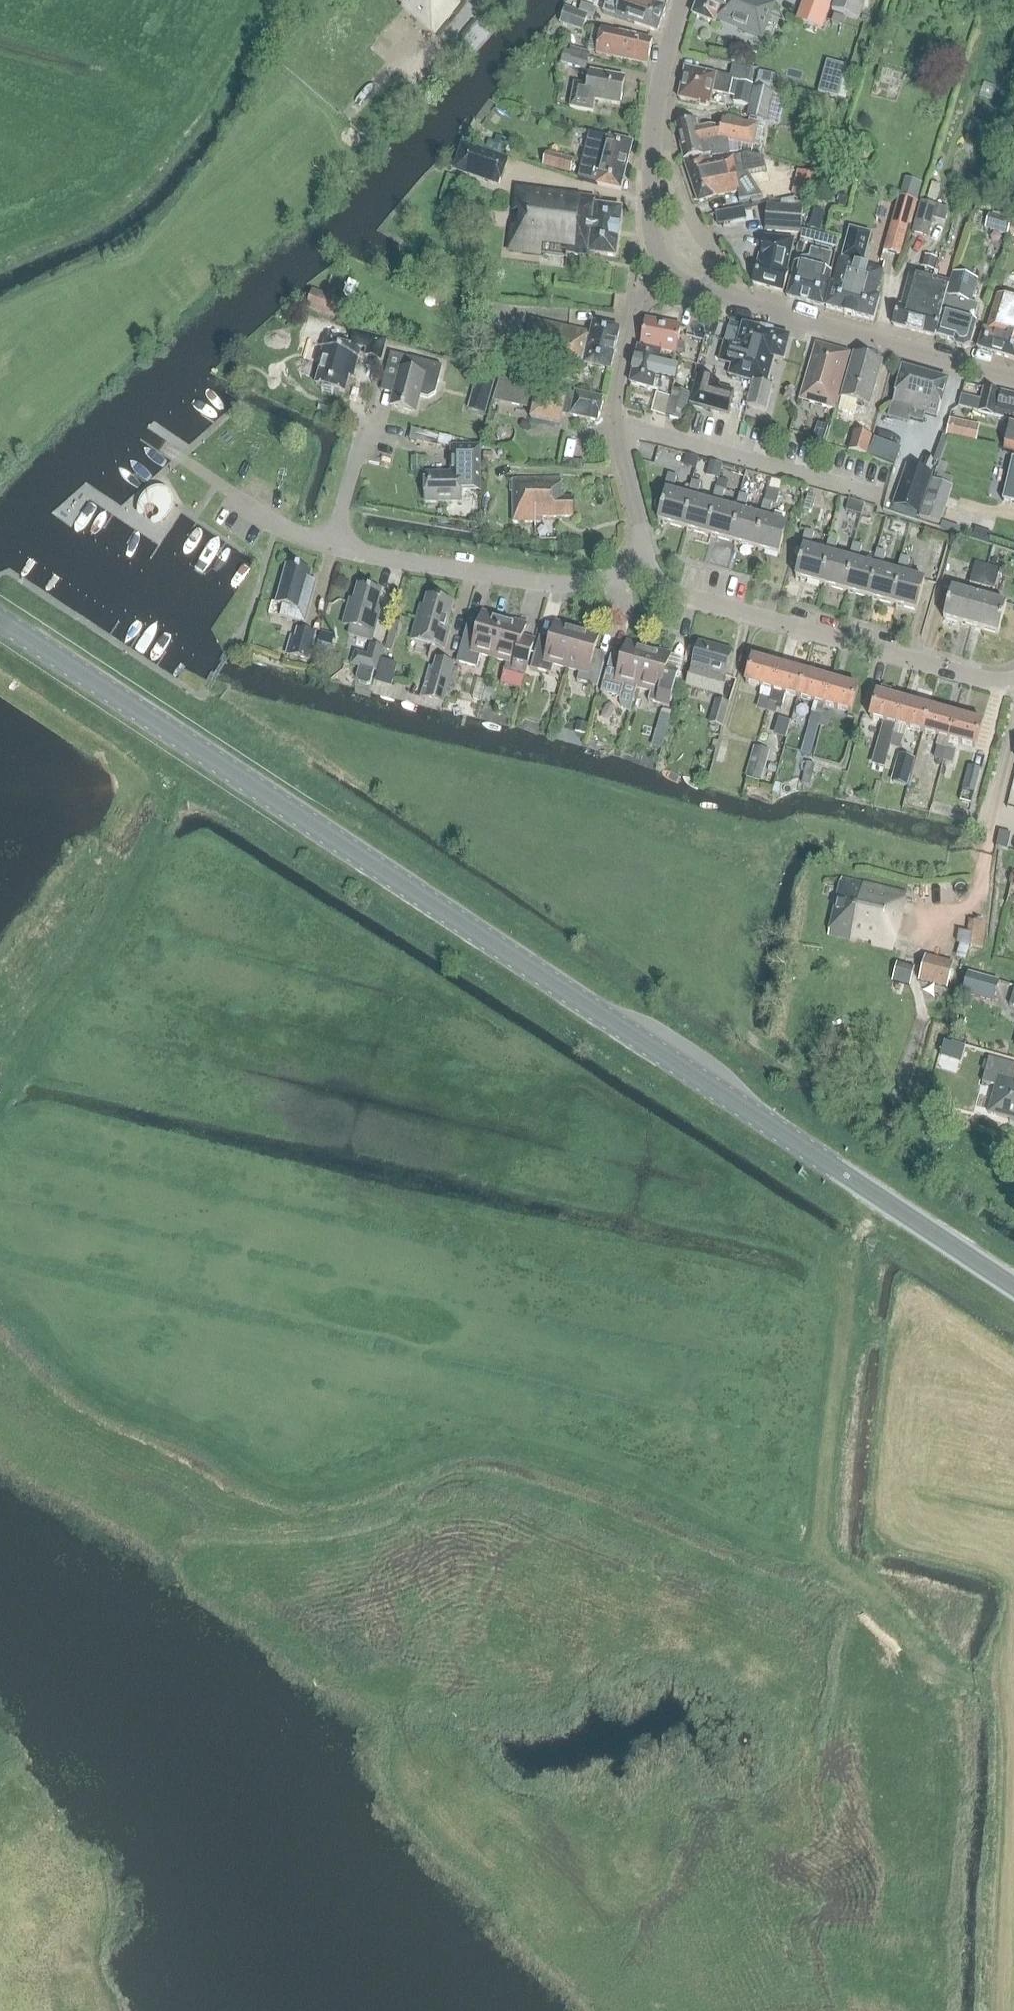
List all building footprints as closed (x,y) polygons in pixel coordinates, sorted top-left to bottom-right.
[(404,6),(402,8),(433,33),(455,6),(448,0),(397,0),(404,6)] [(602,13),(654,31),(657,32),(666,7),(662,6),(646,0),(607,0),(602,13)] [(693,16),(717,25),(718,23),(762,40),(776,4),(763,0),(699,0),(693,16)] [(825,0),(804,0),(797,20),(822,30),(832,3),(825,0)] [(830,12),(857,22),(865,0),(835,0),(830,12)] [(560,22),(582,30),(587,15),(565,7),(560,22)] [(619,33),(602,30),(597,55),(648,65),(653,39),(637,36),(637,35),(619,32),(619,33)] [(587,56),(564,51),(561,64),(584,70),(587,56)] [(729,77),(729,78),(732,79),(731,80),(738,82),(750,85),(752,70),(732,66),(729,77)] [(685,68),(678,98),(709,105),(712,92),(734,97),(738,82),(731,80),(732,79),(729,78),(729,77),(685,68)] [(587,85),(573,83),(570,108),(594,111),(596,100),(621,103),(625,75),(589,70),(587,85)] [(821,80),(818,92),(837,97),(840,85),(821,80)] [(734,97),(734,101),(747,104),(752,85),(750,85),(738,82),(734,97)] [(992,99),(996,87),(984,83),(979,95),(992,99)] [(754,89),(747,118),(766,122),(773,93),(754,89)] [(696,121),(675,125),(682,161),(709,156),(713,156),(729,153),(727,142),(760,148),(763,127),(722,120),(721,127),(711,125),(698,128),(696,121)] [(589,133),(577,179),(597,185),(620,190),(632,143),(609,138),(589,133)] [(488,141),(485,148),(502,154),(507,140),(495,136),(493,143),(488,141)] [(477,148),(468,176),(499,186),(508,159),(477,148)] [(574,160),(545,152),(542,166),(570,174),(574,160)] [(701,158),(684,163),(698,203),(714,197),(714,196),(738,192),(739,192),(736,176),(748,174),(765,170),(763,158),(747,155),(710,162),(709,157),(702,159),(701,158)] [(794,183),(792,194),(808,198),(811,187),(794,183)] [(511,227),(508,251),(541,255),(543,238),(568,241),(566,258),(567,259),(567,255),(582,257),(587,257),(588,253),(615,256),(621,210),(594,206),(595,198),(568,195),(566,213),(531,209),(533,191),(533,190),(516,188),(513,212),(524,213),(522,229),(511,227)] [(915,201),(898,197),(884,251),(900,255),(908,224),(910,224),(915,201)] [(919,202),(911,233),(926,237),(931,218),(946,222),(949,210),(919,202)] [(766,233),(800,234),(800,208),(766,207),(766,233)] [(730,210),(715,213),(717,225),(732,222),(730,210)] [(1011,220),(990,215),(987,228),(1008,234),(1011,220)] [(834,285),(831,284),(826,307),(843,311),(842,313),(849,315),(862,266),(870,234),(850,229),(842,260),(840,260),(834,285)] [(759,258),(752,285),(783,293),(788,273),(786,272),(793,240),(762,239),(761,258),(759,258)] [(798,244),(796,252),(802,253),(804,245),(798,244)] [(785,298),(822,306),(830,273),(827,272),(831,255),(809,249),(805,267),(793,264),(785,298)] [(924,255),(921,267),(933,270),(937,259),(924,255)] [(862,266),(849,315),(853,316),(854,314),(874,319),(880,297),(876,296),(882,271),(862,266)] [(396,274),(391,285),(404,290),(408,279),(396,274)] [(945,306),(946,306),(937,338),(954,343),(956,348),(964,350),(968,347),(970,347),(976,325),(973,324),(975,314),(964,311),(966,303),(971,305),(978,281),(954,275),(945,306)] [(945,306),(950,284),(934,279),(932,283),(910,277),(905,296),(909,297),(906,308),(898,305),(892,326),(937,338),(946,306),(945,306)] [(348,302),(312,290),(306,309),(342,320),(348,302)] [(995,296),(986,330),(983,329),(977,349),(1013,360),(1013,301),(995,296)] [(682,326),(647,319),(641,346),(676,354),(682,326)] [(593,324),(591,334),(531,321),(520,370),(579,383),(583,364),(611,371),(620,330),(593,324)] [(724,342),(719,361),(731,365),(728,375),(753,382),(766,329),(760,328),(760,329),(744,325),(745,324),(743,324),(742,326),(731,322),(725,342),(724,342)] [(753,382),(747,406),(765,410),(772,386),(766,384),(773,358),(783,360),(789,336),(788,336),(772,332),(773,331),(766,329),(753,382)] [(354,332),(351,345),(367,349),(365,356),(380,360),(385,340),(354,332)] [(323,342),(317,364),(321,365),(316,385),(344,393),(351,367),(355,368),(359,351),(323,342)] [(848,355),(814,346),(799,398),(833,407),(848,355)] [(638,347),(630,383),(631,383),(657,390),(659,381),(654,380),(655,376),(675,381),(677,369),(658,365),(661,352),(640,347),(638,347)] [(398,380),(391,406),(414,412),(419,396),(428,398),(435,394),(439,380),(443,367),(391,353),(384,377),(398,380)] [(869,407),(880,364),(852,357),(841,400),(838,412),(854,416),(857,404),(869,407)] [(737,385),(720,380),(722,376),(699,369),(692,396),(731,407),(737,385)] [(947,382),(902,371),(893,405),(910,409),(908,419),(922,423),(923,418),(924,419),(925,414),(938,417),(947,382)] [(478,374),(473,392),(488,396),(493,379),(478,374)] [(500,381),(491,407),(492,408),(495,401),(534,411),(532,420),(560,425),(563,411),(572,413),(571,415),(600,421),(604,399),(576,393),(576,394),(566,392),(565,398),(541,392),(541,390),(500,381)] [(666,417),(681,421),(689,394),(674,390),(666,417)] [(1011,420),(1013,421),(1013,398),(1001,395),(1001,396),(984,393),(979,411),(1011,420)] [(684,426),(690,429),(695,415),(688,413),(684,426)] [(976,442),(979,426),(950,420),(946,435),(976,442)] [(1013,450),(1013,421),(1011,420),(1004,448),(1013,450)] [(818,423),(814,436),(824,440),(829,426),(818,423)] [(871,436),(851,431),(846,451),(866,456),(871,436)] [(895,465),(899,452),(873,442),(868,455),(895,465)] [(425,503),(461,503),(461,492),(480,492),(480,447),(452,448),(452,474),(425,474),(425,503)] [(493,452),(483,452),(483,462),(492,462),(493,452)] [(698,458),(686,455),(683,466),(695,469),(698,458)] [(722,465),(710,461),(706,474),(718,477),(722,465)] [(894,505),(892,512),(915,520),(917,513),(931,474),(908,466),(894,505)] [(691,498),(687,497),(673,493),(677,477),(668,475),(663,492),(666,493),(658,522),(683,528),(691,498)] [(561,478),(512,480),(513,523),(535,522),(535,517),(574,516),(573,498),(561,498),(561,478)] [(1013,503),(1013,481),(1007,479),(1002,500),(1013,503)] [(953,488),(931,480),(918,518),(940,526),(953,488)] [(715,504),(711,503),(696,500),(701,484),(692,481),(687,497),(691,498),(683,528),(707,535),(715,504)] [(739,511),(735,510),(720,506),(725,490),(716,488),(711,503),(715,504),(707,535),(731,541),(739,511)] [(141,503),(140,506),(141,506),(141,505),(156,507),(163,519),(162,520),(163,521),(165,520),(166,518),(168,515),(169,513),(170,510),(171,508),(171,505),(172,502),(171,500),(171,498),(170,497),(169,495),(168,493),(166,492),(164,491),(162,490),(160,490),(158,490),(156,490),(154,490),(152,492),(149,493),(147,494),(145,496),(143,498),(142,501),(141,503)] [(763,517),(759,516),(744,512),(749,496),(740,494),(735,510),(739,511),(731,541),(755,548),(763,517)] [(808,495),(804,508),(812,510),(816,498),(808,495)] [(861,514),(865,505),(849,499),(845,508),(861,514)] [(759,516),(763,517),(755,548),(779,554),(787,524),(768,519),(773,503),(764,500),(759,516)] [(828,553),(824,552),(810,548),(814,534),(804,531),(799,549),(803,550),(795,578),(819,585),(828,553)] [(824,552),(828,553),(819,585),(843,591),(852,560),(848,559),(835,555),(839,540),(828,538),(824,552)] [(848,559),(852,560),(843,591),(867,598),(876,567),(872,566),(858,562),(863,547),(852,544),(848,559)] [(872,566),(876,567),(867,598),(891,605),(900,573),(895,572),(882,568),(887,553),(876,550),(872,566)] [(895,572),(900,573),(891,605),(916,612),(925,580),(906,574),(911,560),(900,557),(895,572)] [(982,586),(987,566),(975,562),(969,583),(982,586)] [(987,566),(982,586),(995,590),(1001,569),(987,566)] [(307,584),(310,574),(286,568),(275,606),(283,607),(280,618),(304,623),(314,586),(307,584)] [(381,592),(358,586),(354,601),(350,600),(343,625),(351,627),(349,635),(371,641),(381,608),(377,607),(381,592)] [(943,620),(971,627),(979,596),(951,589),(943,620)] [(979,596),(971,627),(998,634),(1006,604),(979,596)] [(446,628),(452,604),(427,597),(424,607),(420,606),(411,640),(444,649),(449,629),(446,628)] [(480,655),(493,659),(504,620),(493,617),(494,615),(483,612),(476,638),(464,634),(456,662),(477,668),(480,655)] [(504,620),(493,659),(506,662),(503,672),(524,677),(531,653),(519,650),(526,624),(515,621),(514,623),(504,620)] [(554,665),(567,669),(577,630),(567,627),(567,625),(556,622),(549,648),(537,644),(530,669),(551,674),(554,665)] [(308,661),(314,635),(297,630),(290,656),(308,661)] [(577,630),(567,669),(580,672),(577,681),(597,687),(604,663),(592,660),(599,634),(588,631),(587,633),(577,630)] [(321,631),(315,652),(330,655),(335,635),(321,631)] [(625,711),(630,713),(629,715),(630,715),(638,689),(648,650),(638,647),(639,645),(627,642),(620,667),(608,664),(600,692),(620,698),(620,703),(622,707),(625,711)] [(733,652),(698,642),(691,668),(719,676),(725,678),(733,652)] [(367,656),(355,652),(351,665),(360,667),(357,678),(359,682),(367,685),(371,682),(374,671),(377,672),(383,649),(370,645),(367,656)] [(659,653),(648,650),(638,689),(650,692),(648,701),(668,707),(678,675),(666,671),(671,654),(659,651),(659,653)] [(752,658),(745,684),(761,688),(759,695),(761,696),(770,698),(772,692),(779,665),(752,658)] [(442,703),(453,664),(436,659),(429,684),(425,683),(421,697),(442,703)] [(391,688),(397,665),(381,660),(375,684),(391,688)] [(772,692),(770,698),(778,700),(777,705),(782,706),(785,695),(798,699),(805,673),(779,665),(772,692)] [(691,668),(686,686),(714,694),(719,676),(691,668)] [(805,673),(798,699),(815,704),(813,711),(822,713),(824,706),(832,680),(805,673)] [(832,680),(824,706),(851,714),(859,688),(832,680)] [(485,687),(481,700),(490,702),(494,690),(485,687)] [(876,693),(869,719),(883,723),(876,745),(890,749),(890,747),(894,733),(896,726),(903,701),(902,701),(876,693)] [(761,696),(757,709),(766,712),(770,698),(761,696)] [(770,698),(766,712),(774,714),(777,705),(778,700),(770,698)] [(729,704),(714,700),(708,725),(722,729),(729,704)] [(896,726),(894,733),(902,735),(904,736),(905,736),(907,729),(922,734),(930,708),(903,701),(896,726)] [(930,708),(922,734),(937,738),(935,745),(938,746),(947,748),(949,741),(956,716),(930,708)] [(813,711),(810,724),(819,726),(822,713),(813,711)] [(660,713),(657,727),(666,730),(670,716),(660,713)] [(822,713),(819,726),(827,729),(831,715),(822,713)] [(956,716),(949,741),(976,749),(983,724),(956,716)] [(577,722),(574,733),(585,736),(588,725),(577,722)] [(810,724),(805,741),(814,743),(819,726),(810,724)] [(894,733),(890,747),(900,749),(904,736),(902,735),(894,733)] [(769,750),(754,746),(745,777),(760,782),(769,750)] [(938,746),(935,759),(943,761),(947,748),(938,746)] [(947,748),(943,761),(953,764),(957,751),(947,748)] [(914,759),(899,754),(891,781),(906,786),(914,759)] [(814,764),(805,762),(801,784),(810,786),(814,764)] [(981,769),(968,766),(962,789),(959,801),(971,804),(974,792),(975,793),(981,769)] [(999,831),(995,847),(1008,849),(1011,834),(999,831)] [(848,941),(848,942),(892,952),(906,893),(861,882),(861,884),(840,878),(827,935),(848,941)] [(963,947),(986,948),(987,923),(964,922),(963,947)] [(946,989),(953,963),(925,956),(918,981),(946,989)] [(914,967),(896,963),(890,988),(908,993),(914,967)] [(993,1002),(999,982),(967,973),(962,993),(993,1002)] [(989,1058),(982,1083),(996,1087),(988,1114),(1010,1120),(1009,1123),(1013,1124),(1013,1065),(989,1058)]
